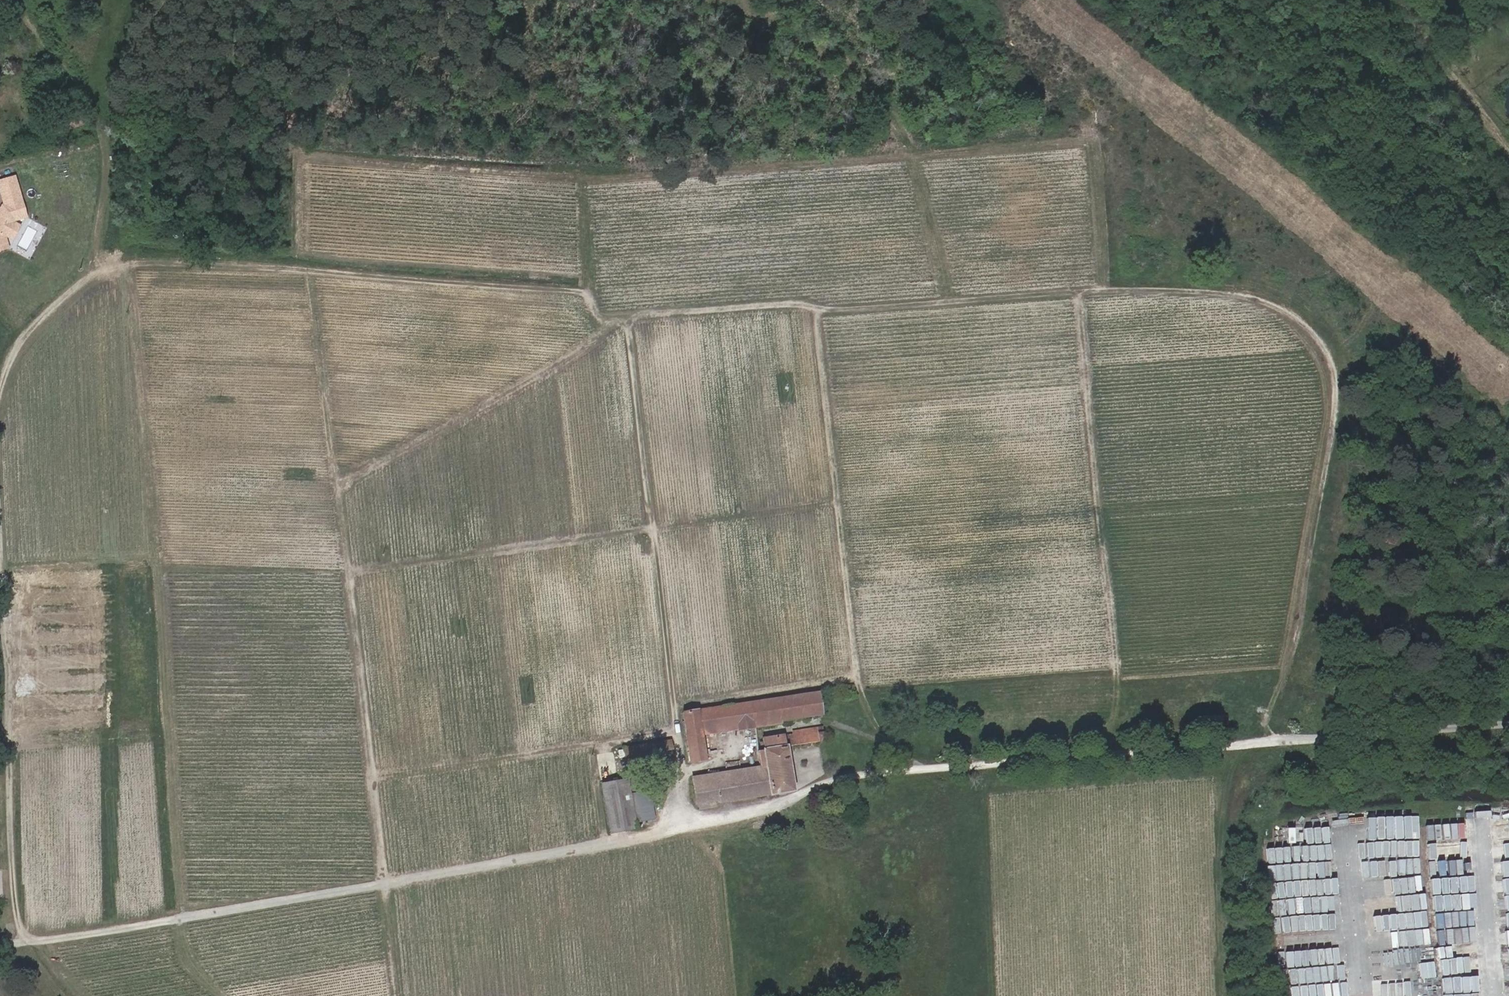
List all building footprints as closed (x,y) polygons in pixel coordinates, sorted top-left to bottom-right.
[(6,175),(0,177),(0,226),(4,218),(5,216),(17,212),(6,175)] [(0,226),(0,232),(4,234),(11,222),(4,218),(0,226)] [(632,249),(623,250),(625,261),(634,260),(632,249)] [(810,685),(676,708),(684,758),(699,756),(695,730),(775,717),(774,713),(814,707),(810,685)] [(754,762),(686,773),(690,799),(711,796),(712,798),(787,788),(780,741),(818,735),(816,720),(786,725),(787,726),(757,732),(759,744),(751,745),(754,762)] [(663,734),(642,736),(644,746),(664,744),(663,734)] [(637,808),(632,770),(623,771),(599,773),(604,824),(630,821),(629,809),(637,808)] [(816,797),(813,803),(825,809),(828,803),(816,797)]
